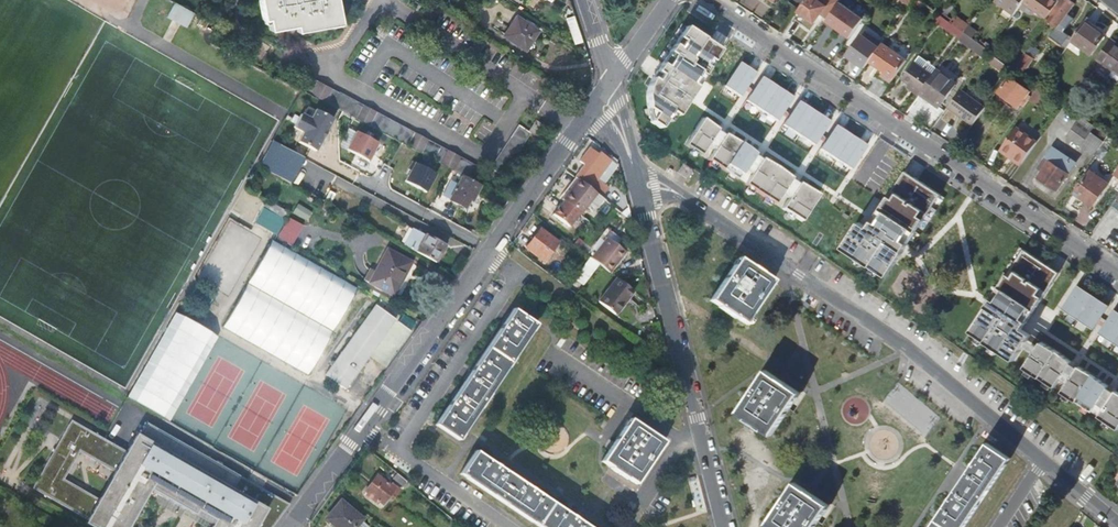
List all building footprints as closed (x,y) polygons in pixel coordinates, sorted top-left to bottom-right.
[(343,23),(339,0),(262,0),(266,19),(271,18),(274,30),(299,25),(300,31),(343,23)] [(814,23),(821,13),(827,18),(840,1),(838,0),(806,0),(799,10),(798,12),(814,23)] [(1014,16),(1023,3),(1025,0),(995,0),(994,1),(1014,16)] [(1023,3),(1047,21),(1060,2),(1057,0),(1025,0),(1023,3)] [(1065,0),(1062,0),(1060,2),(1047,21),(1057,28),(1073,6),(1065,0)] [(188,28),(196,14),(176,3),(168,18),(188,28)] [(837,6),(825,23),(834,29),(835,27),(841,32),(840,34),(849,40),(861,23),(837,6)] [(502,34),(524,49),(537,31),(515,16),(502,34)] [(956,18),(952,25),(963,33),(968,26),(956,18)] [(648,96),(648,104),(651,106),(661,112),(655,120),(662,125),(674,107),(679,110),(723,45),(689,22),(654,74),(652,78),(649,86),(648,96)] [(1095,31),(1084,23),(1071,41),(1091,55),(1106,36),(1097,29),(1095,31)] [(865,33),(863,37),(872,44),(875,40),(865,33)] [(959,39),(974,50),(979,43),(963,33),(959,39)] [(848,57),(864,69),(869,62),(879,49),(882,44),(875,40),(872,44),(863,37),(862,37),(848,57)] [(1117,71),(1117,42),(1113,38),(1099,58),(1117,71)] [(974,50),(984,57),(988,51),(979,43),(974,50)] [(906,62),(882,44),(879,49),(869,62),(884,73),(881,77),(890,83),(893,79),(906,62)] [(987,63),(1006,77),(1009,73),(1013,68),(993,54),(987,63)] [(740,91),(756,67),(740,56),(724,80),(740,91)] [(900,83),(908,88),(910,85),(920,93),(930,79),(913,66),(900,83)] [(777,115),(793,91),(762,71),(746,95),(777,115)] [(955,84),(936,71),(930,79),(920,93),(919,94),(938,108),(955,84)] [(1019,105),(1023,108),(1028,102),(1029,100),(1025,97),(1030,89),(1009,73),(1006,77),(995,93),(1016,108),(1019,105)] [(304,74),(297,87),(474,181),(481,168),(304,74)] [(908,88),(918,96),(919,94),(920,93),(910,85),(908,88)] [(1041,103),(1048,93),(1038,86),(1037,85),(1032,92),(1034,94),(1032,96),(1041,103)] [(946,108),(972,126),(984,109),(959,91),(946,108)] [(1095,102),(1083,94),(1078,101),(1091,110),(1095,102)] [(813,140),(829,116),(799,95),(783,119),(813,140)] [(1037,108),(1041,103),(1032,96),(1029,100),(1028,102),(1037,108)] [(661,112),(651,106),(655,120),(661,112)] [(300,114),(297,120),(324,135),(332,118),(315,109),(310,119),(300,114)] [(717,124),(702,113),(684,140),(700,150),(717,124)] [(324,135),(297,120),(293,127),(303,132),(298,142),(315,151),(324,135)] [(850,164),(866,140),(835,120),(819,144),(850,164)] [(530,132),(533,133),(538,137),(545,127),(537,122),(530,132)] [(1082,147),(1093,154),(1102,141),(1078,124),(1068,137),(1081,148),(1082,147)] [(533,133),(530,132),(520,125),(491,168),(503,176),(533,133)] [(707,155),(737,175),(754,149),(740,138),(724,129),(707,155)] [(1001,151),(1008,157),(1010,154),(1022,163),(1036,144),(1017,130),(1001,151)] [(377,143),(356,131),(346,149),(369,162),(373,154),(372,153),(377,143)] [(1116,142),(1107,135),(1102,141),(1093,154),(1098,158),(1108,144),(1117,150),(1117,143),(1116,142)] [(258,166),(266,171),(291,184),(305,159),(280,145),(272,141),(258,166)] [(1057,189),(1069,173),(1065,169),(1071,159),(1053,147),(1046,157),(1049,159),(1042,171),(1038,176),(1057,189)] [(585,165),(575,177),(595,191),(601,196),(608,187),(597,179),(611,160),(600,152),(598,154),(590,148),(580,161),(585,165)] [(760,153),(743,179),(773,199),(790,174),(776,163),(760,153)] [(1008,157),(1021,166),(1022,163),(1010,154),(1008,157)] [(1039,167),(1042,171),(1049,159),(1046,157),(1039,167)] [(1076,162),(1071,159),(1065,169),(1069,173),(1076,162)] [(411,174),(407,174),(404,181),(426,192),(436,174),(412,161),(408,169),(412,171),(411,174)] [(837,242),(881,272),(937,188),(902,164),(863,222),(854,216),(837,242)] [(691,173),(681,167),(676,174),(686,180),(691,173)] [(1075,193),(1092,205),(1107,185),(1090,172),(1075,193)] [(471,201),(480,185),(461,175),(457,183),(450,180),(447,187),(453,191),(449,199),(464,208),(468,199),(471,201)] [(595,191),(575,177),(560,199),(562,200),(552,214),(568,225),(578,212),(579,212),(584,206),(595,191)] [(796,177),(779,203),(798,216),(816,190),(796,177)] [(601,196),(595,191),(584,206),(591,211),(601,196)] [(290,213),(266,200),(254,222),(278,235),(285,221),(290,213)] [(289,217),(278,238),(292,246),(304,225),(289,217)] [(539,228),(532,238),(535,240),(542,231),(539,228)] [(415,230),(405,246),(435,262),(444,245),(415,230)] [(557,241),(542,231),(535,240),(532,238),(526,247),(543,260),(557,241)] [(607,236),(591,258),(610,272),(626,251),(607,236)] [(311,373),(357,283),(270,239),(224,328),(311,373)] [(1058,269),(1022,245),(966,328),(1010,358),(1027,332),(1019,327),(1058,269)] [(411,262),(388,249),(377,267),(372,264),(364,278),(369,281),(389,294),(403,271),(406,272),(411,262)] [(771,283),(739,261),(709,302),(742,324),(771,283)] [(616,314),(634,290),(617,277),(599,301),(616,314)] [(1090,325),(1106,302),(1076,281),(1060,305),(1090,325)] [(396,320),(375,304),(325,374),(345,389),(396,320)] [(1113,306),(1097,330),(1117,344),(1117,309),(1113,306)] [(534,324),(513,310),(437,424),(459,438),(534,324)] [(176,312),(164,334),(172,338),(177,329),(194,338),(188,350),(205,359),(218,335),(176,312)] [(1021,365),(1051,386),(1068,360),(1053,348),(1038,340),(1021,365)] [(1058,390),(1088,410),(1105,385),(1090,372),(1075,364),(1058,390)] [(800,394),(768,372),(740,413),(772,435),(800,394)] [(1115,428),(1117,423),(1117,393),(1113,389),(1096,415),(1115,428)] [(290,504),(262,488),(257,497),(238,486),(243,477),(143,420),(125,450),(67,417),(51,444),(54,446),(52,450),(49,448),(27,486),(82,517),(99,526),(119,526),(143,485),(181,507),(183,503),(192,509),(210,519),(213,520),(209,526),(273,526),(290,504)] [(662,441),(628,419),(599,463),(633,485),(662,441)] [(990,446),(935,526),(967,526),(1012,461),(990,446)] [(475,454),(461,475),(540,526),(584,526),(475,454)] [(402,485),(406,479),(397,471),(392,477),(402,485)] [(394,489),(377,476),(365,492),(369,495),(368,498),(376,504),(378,502),(382,505),(394,489)] [(262,488),(243,477),(238,486),(257,497),(262,488)] [(796,484),(768,525),(770,526),(815,526),(829,506),(796,484)] [(145,488),(190,514),(192,509),(183,503),(181,507),(143,485),(119,526),(123,526),(145,488)] [(327,518),(337,526),(355,526),(361,519),(341,501),(327,518)] [(82,517),(80,521),(89,526),(99,526),(82,517)] [(210,519),(205,526),(209,526),(213,520),(210,519)]
